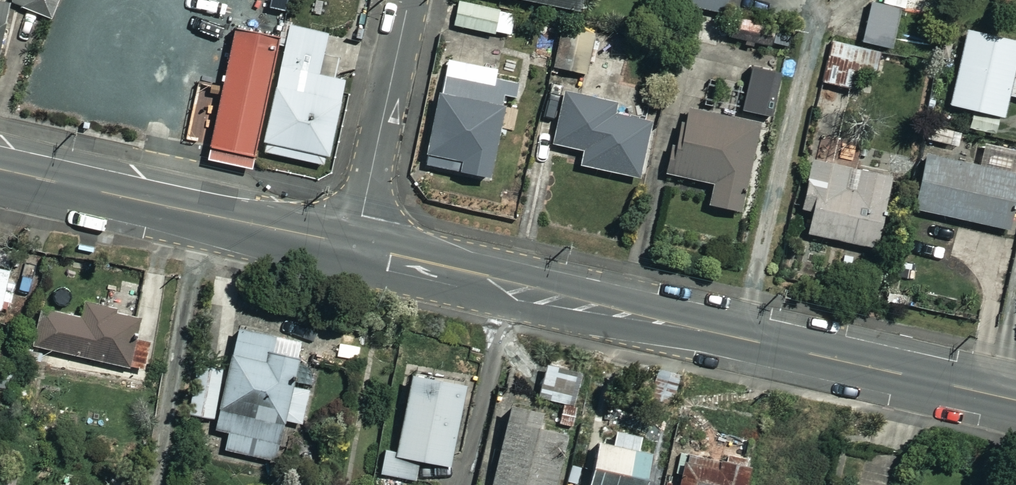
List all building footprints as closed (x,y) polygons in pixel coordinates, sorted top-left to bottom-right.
[(9,5),(53,22),(62,0),(11,0),(9,5)] [(182,20),(204,25),(206,14),(225,18),(228,0),(186,0),(182,20)] [(570,9),(572,0),(528,0),(570,9)] [(684,4),(720,12),(723,0),(685,0),(684,4)] [(885,47),(895,9),(867,2),(857,40),(885,47)] [(511,10),(460,3),(457,27),(508,34),(511,10)] [(774,24),(729,13),(724,36),(768,47),(774,24)] [(590,32),(558,26),(549,66),(581,73),(590,32)] [(294,28),(268,154),(335,168),(352,84),(325,79),(333,36),(294,28)] [(961,28),(942,103),(998,117),(1003,94),(1015,97),(1015,55),(1013,54),(1015,41),(961,28)] [(10,34),(0,32),(0,79),(10,34)] [(257,172),(284,41),(238,32),(212,163),(257,172)] [(852,46),(828,40),(819,82),(842,87),(852,46)] [(492,68),(440,58),(420,162),(485,175),(501,94),(515,97),(518,84),(490,78),(492,68)] [(777,74),(747,68),(739,109),(769,115),(777,74)] [(608,101),(562,90),(550,144),(578,150),(575,164),(630,177),(643,121),(606,113),(608,101)] [(754,125),(677,106),(662,172),(708,183),(703,203),(733,210),(754,125)] [(944,130),(940,147),(964,154),(969,137),(944,130)] [(920,151),(907,206),(1004,229),(1015,176),(1015,174),(920,151)] [(881,173),(808,158),(798,207),(806,208),(801,232),(866,245),(881,173)] [(0,271),(0,299),(8,302),(15,275),(0,271)] [(140,342),(144,320),(90,309),(87,321),(45,312),(37,351),(151,373),(157,346),(140,342)] [(267,348),(270,332),(229,325),(221,368),(195,363),(185,416),(213,421),(211,431),(225,433),(221,452),(275,462),(282,424),(300,428),(312,362),(287,358),(288,352),(267,348)] [(541,361),(532,396),(559,403),(554,423),(570,427),(583,379),(552,371),(554,364),(541,361)] [(459,382),(403,374),(392,449),(381,448),(378,474),(413,479),(416,460),(447,465),(459,382)] [(502,395),(482,484),(485,484),(549,484),(561,431),(529,424),(533,402),(502,395)] [(590,438),(578,484),(643,484),(651,454),(636,451),(640,435),(608,427),(605,441),(590,438)] [(677,453),(672,484),(736,484),(739,463),(677,453)]
